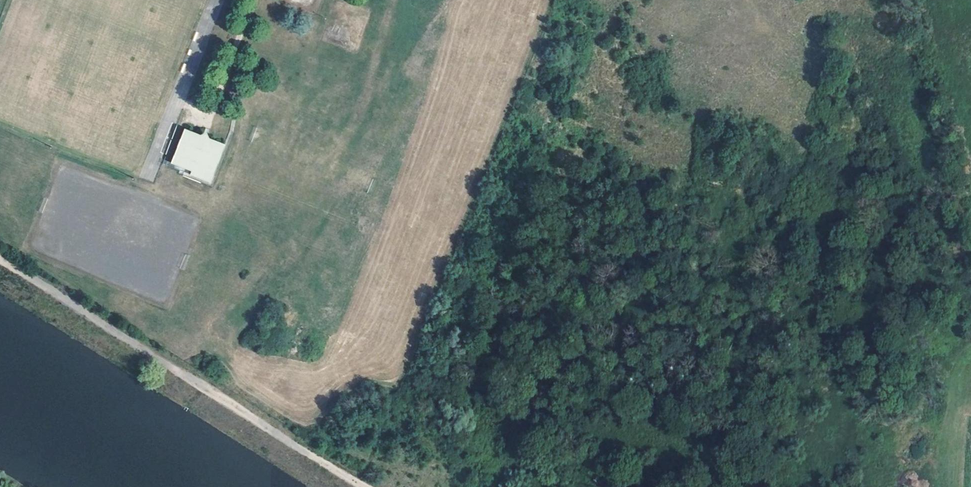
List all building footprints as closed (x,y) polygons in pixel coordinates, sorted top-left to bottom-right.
[(183,146),(182,152),(196,156),(198,152),(203,153),(214,122),(190,113),(179,144),(183,146)]
